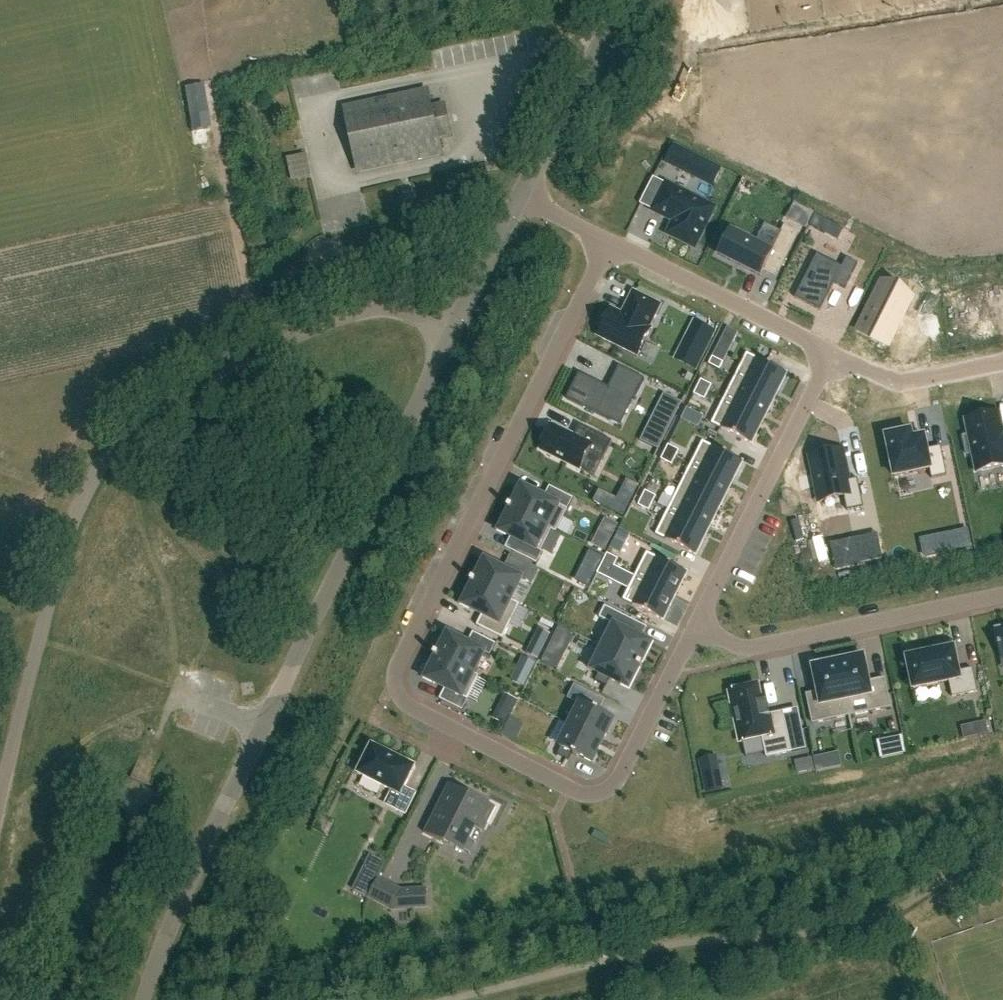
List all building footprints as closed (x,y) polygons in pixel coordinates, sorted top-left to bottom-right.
[(433,109),(429,92),(348,109),(361,171),(442,153),(438,136),(443,135),(438,108),(433,109)] [(673,146),(665,161),(698,177),(705,162),(673,146)] [(296,172),(312,168),(309,154),(293,158),(296,172)] [(666,184),(653,211),(674,221),(668,234),(695,247),(714,208),(666,184)] [(815,214),(809,226),(825,233),(830,222),(815,214)] [(731,231),(719,255),(761,276),(766,265),(779,272),(798,232),(785,225),(772,251),(748,239),(749,236),(736,229),(734,233),(731,231)] [(817,254),(795,298),(821,311),(835,284),(845,289),(858,263),(847,258),(842,266),(817,254)] [(882,283),(859,330),(888,344),(911,298),(882,283)] [(611,308),(597,336),(638,357),(652,328),(650,328),(662,305),(633,291),(625,308),(628,309),(625,315),(611,308)] [(728,327),(722,338),(733,343),(739,333),(728,327)] [(747,354),(735,377),(775,397),(787,374),(747,354)] [(713,357),(709,364),(720,370),(724,362),(713,357)] [(579,373),(566,399),(610,421),(623,396),(633,401),(644,379),(619,366),(608,387),(579,373)] [(735,377),(724,400),(764,420),(775,397),(735,377)] [(701,380),(698,387),(709,392),(712,385),(701,380)] [(698,387),(694,394),(705,400),(709,392),(698,387)] [(664,394),(641,441),(658,450),(682,403),(664,394)] [(724,400),(712,424),(752,444),(764,420),(724,400)] [(964,437),(967,455),(973,454),(976,473),(1002,467),(1002,429),(1000,413),(966,420),(969,436),(964,437)] [(546,440),(540,450),(581,470),(590,452),(604,459),(612,441),(580,425),(574,436),(550,424),(543,438),(546,440)] [(911,431),(886,437),(895,477),(930,470),(932,479),(947,476),(941,447),(927,450),(925,437),(913,439),(911,431)] [(703,442),(691,466),(731,486),(743,462),(703,442)] [(668,445),(665,452),(676,458),(679,451),(668,445)] [(842,450),(811,457),(820,501),(844,496),(847,511),(864,508),(858,479),(848,481),(842,450)] [(665,452),(661,460),(672,465),(676,458),(665,452)] [(691,466),(680,488),(720,508),(731,486),(691,466)] [(509,508),(557,532),(568,509),(573,498),(550,487),(544,498),(522,487),(512,507),(510,507),(509,508)] [(680,488),(668,511),(708,531),(720,508),(680,488)] [(645,491),(642,498),(653,504),(656,496),(645,491)] [(642,498),(638,505),(649,511),(653,504),(642,498)] [(617,499),(611,511),(622,516),(627,505),(617,499)] [(556,533),(557,532),(509,508),(508,510),(510,511),(500,531),(519,541),(514,553),(537,564),(543,553),(541,552),(552,531),(556,533)] [(668,511),(656,535),(696,555),(708,531),(668,511)] [(619,528),(609,548),(620,554),(630,534),(619,528)] [(969,531),(953,534),(957,550),(972,546),(969,531)] [(595,536),(590,545),(603,551),(608,543),(595,536)] [(647,553),(635,577),(675,597),(687,573),(647,553)] [(607,554),(604,561),(615,566),(618,559),(607,554)] [(472,582),(520,605),(511,600),(522,579),(516,575),(519,568),(508,563),(505,570),(485,560),(475,581),(473,580),(472,582)] [(604,561),(600,568),(611,573),(615,566),(604,561)] [(635,577),(624,600),(663,620),(675,597),(635,577)] [(503,639),(520,605),(472,582),(471,584),(473,584),(463,605),(482,615),(477,626),(503,639)] [(599,645),(642,667),(643,665),(641,664),(652,644),(610,623),(599,645)] [(477,677),(478,677),(479,676),(475,674),(485,653),(490,656),(496,644),(473,632),(467,643),(448,634),(438,655),(436,654),(435,655),(477,677)] [(535,636),(528,649),(539,655),(546,641),(535,636)] [(642,667),(599,645),(588,668),(599,673),(595,681),(606,686),(610,679),(629,688),(640,668),(641,669),(642,667)] [(954,648),(907,658),(914,689),(949,682),(952,697),(978,692),(973,668),(959,671),(954,648)] [(838,658),(850,716),(891,707),(885,678),(869,682),(864,656),(860,657),(860,653),(838,658)] [(477,677),(435,655),(434,657),(436,658),(426,679),(445,689),(440,700),(463,711),(468,699),(478,677),(477,677)] [(521,657),(516,665),(530,672),(534,663),(521,657)] [(813,667),(818,692),(807,695),(813,724),(850,716),(838,658),(816,662),(817,666),(813,667)] [(741,741),(762,737),(767,757),(805,749),(801,730),(788,733),(783,712),(770,715),(767,702),(763,703),(759,686),(731,692),(741,741)] [(506,695),(502,704),(513,710),(517,701),(506,695)] [(581,703),(570,725),(603,741),(614,720),(599,713),(599,711),(596,710),(595,711),(594,710),(597,703),(587,697),(583,705),(581,703)] [(985,722),(973,724),(975,737),(988,734),(985,722)] [(592,763),(603,741),(570,725),(559,746),(561,747),(558,755),(569,760),(572,753),(574,754),(573,755),(577,757),(577,755),(592,763)] [(901,735),(889,738),(893,757),(905,754),(901,735)] [(376,747),(372,745),(370,749),(371,749),(358,774),(392,791),(386,804),(406,814),(416,794),(405,788),(414,771),(416,767),(412,766),(398,759),(399,759),(389,754),(375,748),(376,747)] [(716,757),(700,760),(706,792),(722,789),(716,757)] [(496,807),(450,784),(425,834),(444,843),(449,832),(455,835),(454,837),(458,839),(459,837),(468,842),(477,826),(485,829),(496,807)] [(359,873),(350,891),(366,898),(375,881),(359,873)] [(402,890),(398,888),(388,908),(392,909),(414,908),(413,889),(402,890)]
